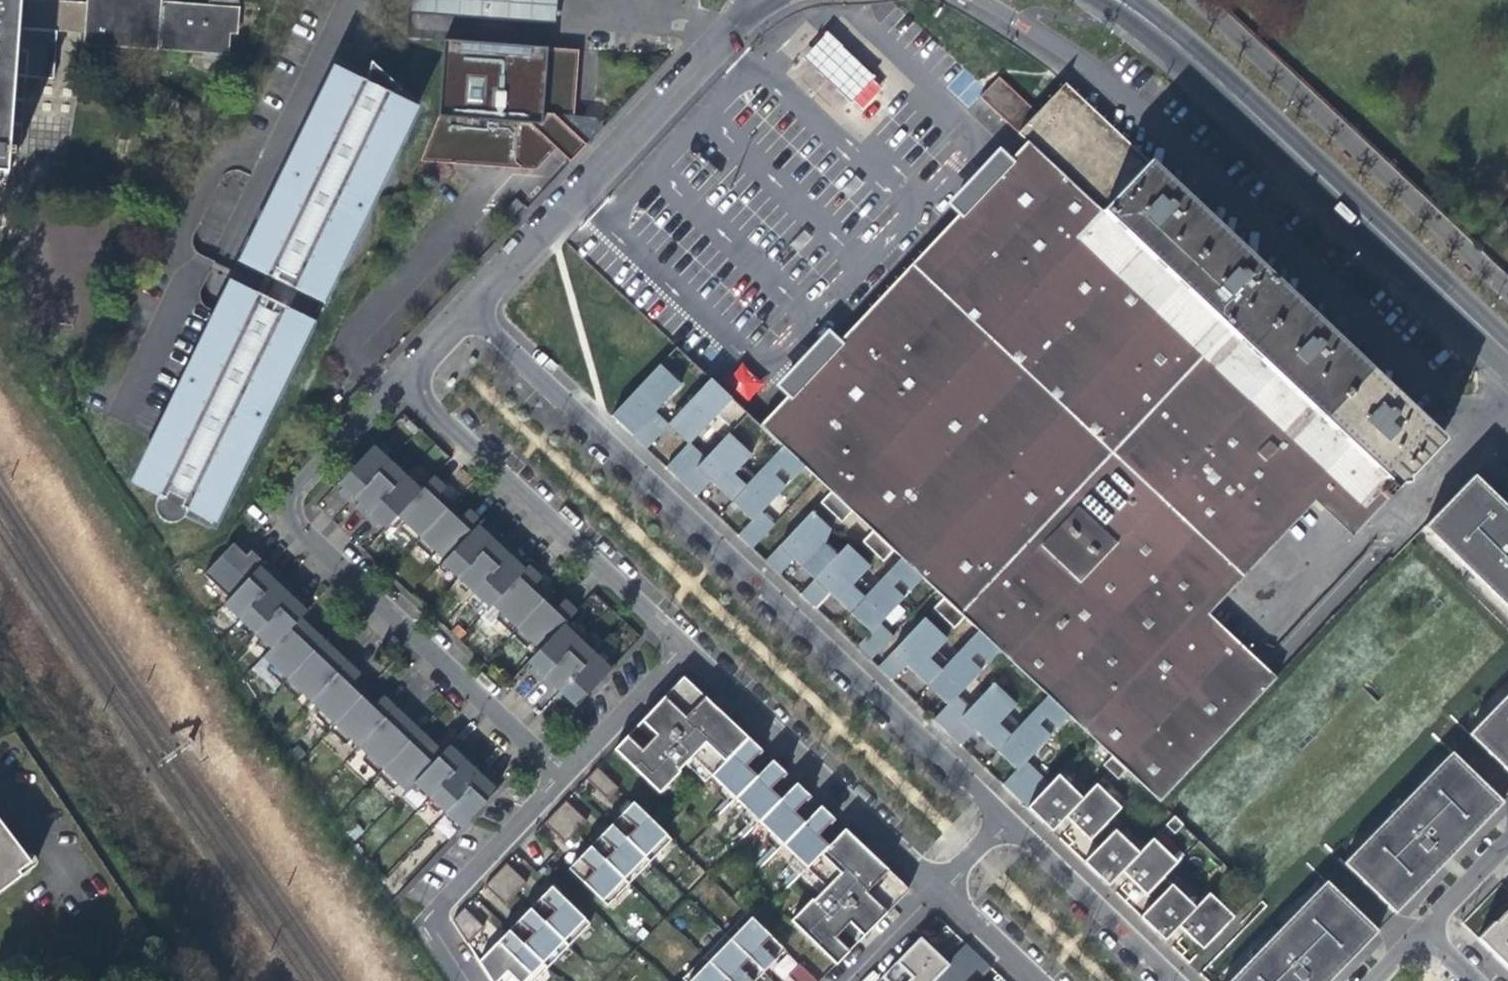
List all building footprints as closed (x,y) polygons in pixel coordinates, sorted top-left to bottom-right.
[(19,30),(21,3),(21,0),(0,0),(0,176),(9,177),(10,152),(20,153),(21,145),(26,145),(31,77),(59,79),(62,34),(19,30)] [(86,9),(84,37),(83,48),(159,54),(159,51),(229,57),(230,34),(237,35),(240,3),(221,2),(220,10),(162,5),(163,0),(87,0),(86,9)] [(413,7),(447,10),(547,17),(548,0),(413,0),(413,7)] [(41,5),(21,3),(19,30),(62,34),(84,37),(86,9),(41,5)] [(448,38),(474,39),(475,15),(409,14),(409,39),(448,40),(448,38)] [(823,30),(795,59),(809,72),(855,115),(882,86),(854,60),(823,30)] [(439,121),(421,166),(490,169),(540,172),(560,151),(574,164),(591,146),(577,132),(585,123),(578,116),(581,76),(583,52),(447,41),(439,121)] [(372,63),(367,84),(375,88),(377,82),(378,82),(378,83),(379,83),(380,84),(380,85),(381,85),(381,86),(381,87),(381,88),(381,89),(381,90),(381,91),(391,96),(402,91),(389,79),(372,63)] [(375,88),(367,84),(337,70),(241,266),(237,263),(227,284),(231,286),(229,291),(133,486),(157,499),(155,504),(154,508),(154,513),(154,515),(157,520),(158,522),(163,525),(169,526),(176,525),(182,521),(186,513),(211,525),(397,146),(383,139),(388,130),(405,128),(389,100),(391,96),(381,91),(381,90),(381,89),(381,88),(381,87),(381,86),(381,85),(380,85),(380,84),(379,83),(378,83),(378,82),(377,82),(375,88)] [(976,96),(1017,136),(1037,116),(994,76),(976,96)] [(1149,166),(1066,87),(1053,100),(1062,108),(1133,177),(1136,179),(1149,166)] [(1026,146),(1062,108),(1053,100),(1037,116),(1017,136),(1026,146)] [(1026,146),(760,424),(784,446),(804,466),(830,491),(851,510),(873,531),(894,551),(902,558),(922,578),(943,598),(965,617),(979,631),(1000,650),(1048,696),(1068,715),(1091,737),(1117,761),(1109,770),(1118,778),(1126,770),(1161,803),(1278,678),(1200,602),(1312,485),(1351,519),(1377,491),(1384,496),(1392,487),(1102,215),(1136,179),(1133,177),(1062,108),(1026,146)] [(600,120),(578,116),(585,123),(577,132),(591,146),(609,128),(600,120)] [(1438,440),(1149,166),(1136,179),(1102,215),(1392,487),(1438,440)] [(724,381),(747,402),(764,383),(741,362),(724,381)] [(632,434),(656,410),(681,383),(660,363),(611,414),(618,420),(632,434)] [(748,413),(711,378),(668,422),(669,424),(681,435),(688,442),(689,442),(716,414),(733,429),(748,413)] [(669,424),(668,422),(656,410),(632,434),(647,448),(669,424)] [(751,453),(728,432),(705,457),(682,482),(697,495),(710,480),(715,485),(719,489),(733,502),(754,477),(740,464),(751,453)] [(705,457),(689,442),(688,442),(666,466),(682,482),(705,457)] [(804,466),(784,446),(754,477),(733,502),(742,511),(752,519),(760,513),(804,466)] [(394,463),(377,447),(356,469),(341,485),(344,487),(346,490),(341,493),(354,505),(357,501),(394,463)] [(409,477),(394,463),(357,501),(359,503),(361,504),(357,508),(368,520),(409,477)] [(1507,614),(1507,513),(1470,475),(1417,529),(1507,614)] [(424,492),(409,477),(368,520),(379,530),(383,526),(386,528),(388,530),(401,517),(424,492)] [(444,496),(449,490),(437,478),(424,492),(401,517),(408,524),(403,530),(419,546),(455,506),(449,500),(444,496)] [(851,510),(830,491),(820,502),(840,521),(851,510)] [(461,512),(455,506),(419,546),(434,560),(440,555),(447,562),(480,527),(484,523),(472,512),(466,517),(461,512)] [(814,578),(836,554),(824,543),(829,527),(812,511),(765,560),(779,573),(793,558),(802,567),(814,578)] [(774,525),(760,513),(752,519),(738,534),(752,547),(774,525)] [(482,530),(480,527),(447,562),(444,565),(459,578),(498,537),(488,528),(484,532),(482,530)] [(894,551),(873,531),(863,542),(884,562),(894,551)] [(507,545),(498,537),(459,578),(473,591),(508,554),(505,552),(503,550),(507,545)] [(262,566),(266,562),(251,549),(241,538),(220,559),(206,574),(231,599),(262,566)] [(850,613),(872,589),(859,576),(869,565),(847,544),(836,554),(814,578),(800,593),(815,607),(828,592),(832,595),(837,600),(850,613)] [(512,550),(508,554),(473,591),(487,604),(526,563),(523,560),(512,550)] [(922,578),(902,558),(872,589),(850,613),(863,624),(870,631),(878,625),(922,578)] [(543,580),(526,563),(487,604),(491,609),(494,607),(501,614),(496,619),(511,634),(548,595),(543,590),(538,585),(543,580)] [(278,582),(282,578),(270,567),(267,571),(264,568),(262,566),(231,599),(226,604),(240,619),(278,582)] [(286,581),(282,585),(280,583),(278,582),(240,619),(256,635),(298,592),(286,581)] [(308,603),(298,592),(256,635),(270,650),(303,618),(309,612),(307,609),(304,607),(308,603)] [(554,601),(548,595),(511,634),(527,649),(533,644),(540,651),(564,627),(578,613),(565,601),(560,607),(554,601)] [(965,617),(943,598),(933,609),(954,628),(965,617)] [(314,628),(303,618),(270,650),(263,658),(286,680),(320,646),(314,640),(308,635),(314,628)] [(915,674),(936,650),(946,639),(924,618),(878,666),(892,680),(906,665),(912,671),(915,674)] [(892,637),(878,625),(870,631),(856,646),(871,660),(892,637)] [(580,642),(564,627),(540,651),(527,664),(530,667),(532,669),(528,673),(539,683),(580,642)] [(1000,650),(979,631),(949,663),(927,685),(938,696),(947,705),(956,696),(1000,650)] [(595,655),(580,642),(539,683),(550,694),(555,691),(557,692),(558,694),(595,655)] [(309,703),(347,661),(336,651),(330,656),(325,651),(320,646),(286,680),(309,703)] [(949,663),(936,650),(915,674),(927,685),(949,663)] [(612,672),(595,655),(558,694),(555,698),(566,709),(570,705),(573,708),(575,709),(612,672)] [(356,680),(361,674),(347,661),(309,703),(334,726),(366,690),(361,685),(356,680)] [(690,758),(709,776),(747,737),(683,678),(641,722),(636,728),(650,740),(641,750),(627,737),(614,751),(659,794),(680,772),(678,771),(690,758)] [(996,751),(1018,727),(1005,715),(1016,704),(993,683),(969,709),(947,732),(961,745),(975,731),(977,733),(984,739),(996,751)] [(372,696),(366,690),(334,726),(357,749),(396,707),(383,696),(378,702),(372,696)] [(1507,773),(1507,692),(1467,734),(1507,773)] [(956,696),(947,705),(934,719),(947,732),(969,709),(956,696)] [(1009,763),(1016,769),(1025,761),(1068,715),(1048,696),(1018,727),(996,751),(1009,763)] [(409,719),(396,707),(357,749),(382,770),(414,737),(409,732),(403,725),(409,719)] [(420,743),(414,737),(382,770),(402,792),(413,782),(442,752),(430,741),(425,747),(420,743)] [(745,767),(761,751),(759,749),(747,737),(709,776),(696,789),(720,812),(751,781),(755,777),(754,775),(745,767)] [(451,748),(448,745),(442,752),(413,782),(429,798),(469,757),(457,746),(453,750),(451,748)] [(1344,862),(1395,911),(1453,851),(1501,802),(1450,753),(1344,862)] [(479,768),(469,757),(429,798),(443,812),(479,775),(478,774),(476,772),(479,768)] [(720,812),(745,835),(775,805),(780,800),(769,790),(785,774),(783,772),(771,761),(755,777),(751,781),(720,812)] [(1027,807),(1049,783),(1025,761),(1016,769),(1002,785),(1027,807)] [(606,800),(617,789),(597,770),(586,781),(606,800)] [(495,782),(483,771),(479,775),(443,812),(459,828),(496,791),(494,789),(491,787),(495,782)] [(1081,798),(1057,775),(1049,783),(1027,807),(1052,830),(1061,820),(1065,816),(1081,798)] [(1121,807),(1095,783),(1081,798),(1065,816),(1070,821),(1091,840),(1121,807)] [(807,795),(795,784),(780,800),(775,805),(745,835),(769,859),(799,828),(804,824),(798,818),(793,814),(809,797),(807,795)] [(586,822),(566,802),(555,814),(575,833),(586,822)] [(659,828),(632,803),(612,824),(650,861),(671,840),(659,828)] [(831,818),(820,807),(804,824),(799,828),(769,859),(794,882),(806,870),(824,852),(828,847),(821,841),(817,837),(833,820),(831,818)] [(564,844),(575,833),(555,814),(544,825),(564,844)] [(1166,824),(1175,833),(1183,824),(1173,815),(1166,824)] [(650,861),(612,824),(589,847),(628,884),(650,861)] [(0,825),(0,893),(33,868),(0,825)] [(1139,852),(1114,829),(1097,846),(1084,860),(1109,884),(1118,875),(1122,870),(1139,852)] [(908,891),(844,831),(828,847),(824,852),(806,870),(825,888),(812,901),(811,900),(790,922),(837,966),(849,953),(834,939),(844,929),(858,943),(863,938),(908,891)] [(1178,861),(1153,837),(1139,852),(1122,870),(1128,875),(1147,894),(1178,861)] [(628,884),(589,847),(567,871),(606,907),(628,884)] [(525,884),(505,864),(493,876),(514,896),(525,884)] [(1223,878),(1232,886),(1240,879),(1231,870),(1223,878)] [(504,906),(514,896),(493,876),(483,886),(504,906)] [(1326,880),(1230,980),(1329,980),(1332,977),(1378,929),(1326,880)] [(1196,906),(1171,883),(1155,901),(1142,915),(1166,938),(1175,929),(1180,924),(1196,906)] [(588,925),(550,888),(528,910),(566,947),(588,925)] [(1235,915),(1210,892),(1196,906),(1180,924),(1184,929),(1204,947),(1235,915)] [(470,941),(483,927),(463,909),(451,922),(470,941)] [(1507,970),(1507,909),(1494,924),(1491,922),(1475,938),(1507,970)] [(566,947),(528,910),(507,932),(545,969),(566,947)] [(756,922),(746,913),(726,933),(765,970),(785,950),(756,922)] [(507,932),(477,963),(489,980),(507,980),(511,977),(514,980),(534,980),(545,969),(507,932)] [(726,933),(704,957),(729,980),(755,980),(765,970),(726,933)] [(960,978),(947,966),(919,940),(881,980),(957,980),(960,978)] [(947,966),(960,978),(978,959),(965,947),(947,966)] [(682,980),(729,980),(704,957),(682,980)] [(962,980),(981,980),(991,971),(978,959),(960,978),(962,980)] [(791,980),(817,980),(799,964),(787,977),(791,980)]
